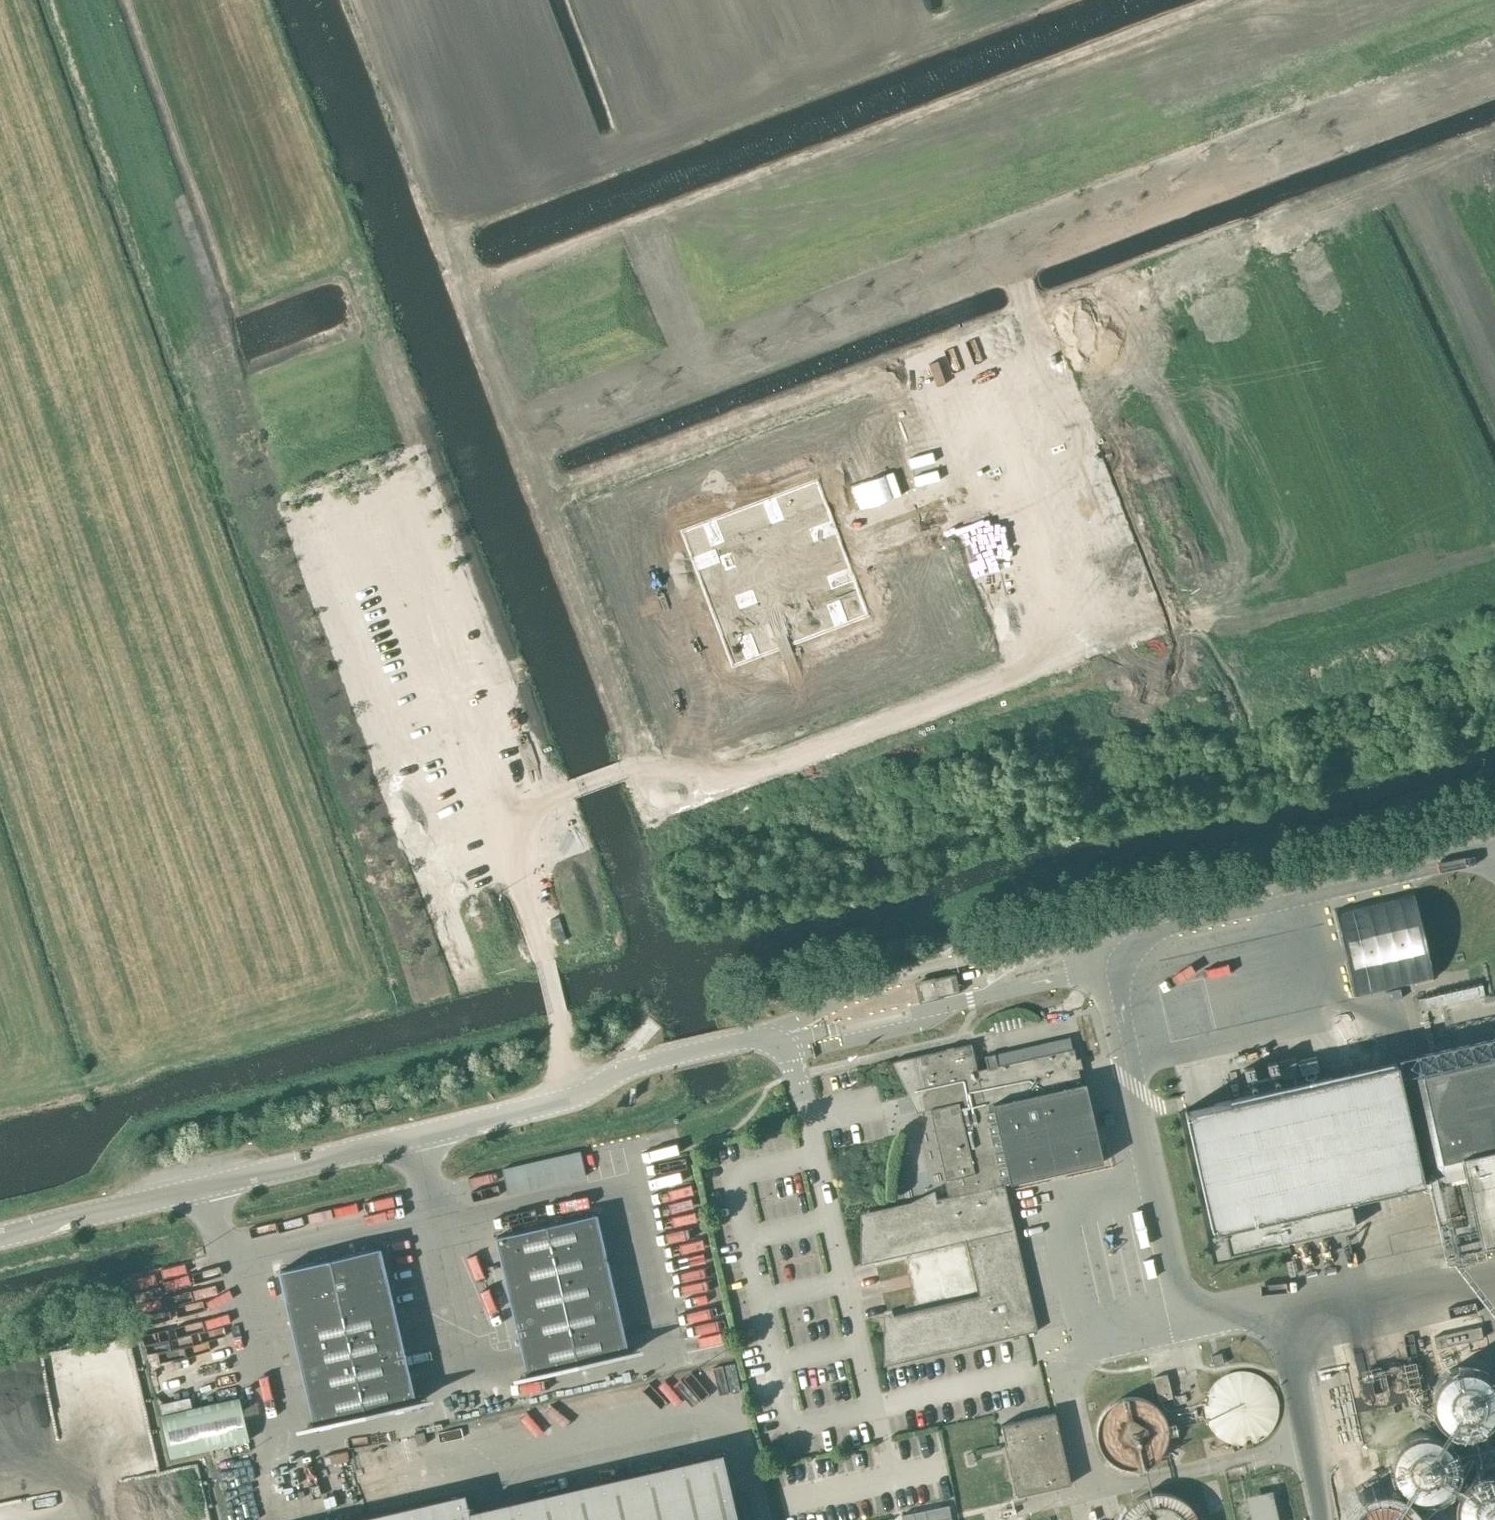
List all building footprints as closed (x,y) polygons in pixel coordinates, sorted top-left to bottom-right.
[(814,471),(676,523),(728,661),(867,609),(814,471)] [(1338,916),(1355,999),(1432,983),(1415,900),(1338,916)] [(948,941),(940,943),(942,950),(950,948),(948,941)] [(920,982),(924,1000),(960,992),(955,973),(920,982)] [(892,1062),(893,1063),(896,1062),(912,1096),(926,1093),(949,1196),(863,1216),(863,1263),(860,1264),(860,1265),(969,1240),(983,1295),(888,1319),(888,1366),(886,1367),(887,1368),(1040,1329),(1019,1245),(1015,1230),(1005,1185),(1103,1162),(1085,1083),(1081,1084),(1078,1069),(1082,1068),(1079,1057),(1075,1058),(1073,1048),(977,1070),(971,1044),(892,1062)] [(1394,1062),(1185,1108),(1187,1118),(1211,1226),(1223,1223),(1230,1255),(1356,1227),(1349,1195),(1422,1179),(1396,1062),(1394,1062)] [(1417,1080),(1438,1172),(1462,1167),(1464,1174),(1480,1247),(1494,1243),(1494,1062),(1422,1079),(1417,1080)] [(629,1351),(596,1213),(494,1236),(527,1375),(629,1351)] [(280,1268),(287,1297),(316,1422),(309,1424),(309,1427),(421,1401),(420,1398),(412,1400),(383,1274),(377,1246),(280,1268)] [(1221,1353),(1211,1355),(1214,1366),(1224,1363),(1221,1353)] [(1213,1405),(1206,1407),(1219,1450),(1284,1430),(1265,1368),(1207,1386),(1213,1405)] [(171,1458),(249,1440),(240,1397),(161,1415),(171,1458)] [(1071,1484),(1055,1412),(1001,1424),(1017,1496),(1071,1484)] [(1167,1446),(1168,1413),(1136,1412),(1135,1419),(1124,1419),(1123,1442),(1131,1442),(1131,1445),(1153,1446),(1153,1445),(1167,1446)] [(1435,1423),(1434,1441),(1445,1481),(1428,1486),(1415,1485),(1419,1499),(1393,1497),(1392,1511),(1395,1519),(1440,1519),(1453,1515),(1430,1513),(1473,1501),(1446,1498),(1461,1494),(1463,1475),(1485,1468),(1483,1462),(1486,1431),(1482,1417),(1462,1416),(1435,1423)] [(362,1519),(737,1519),(723,1458),(469,1516),(465,1496),(362,1519)] [(1272,1490),(1246,1496),(1251,1519),(1279,1519),(1272,1490)]
